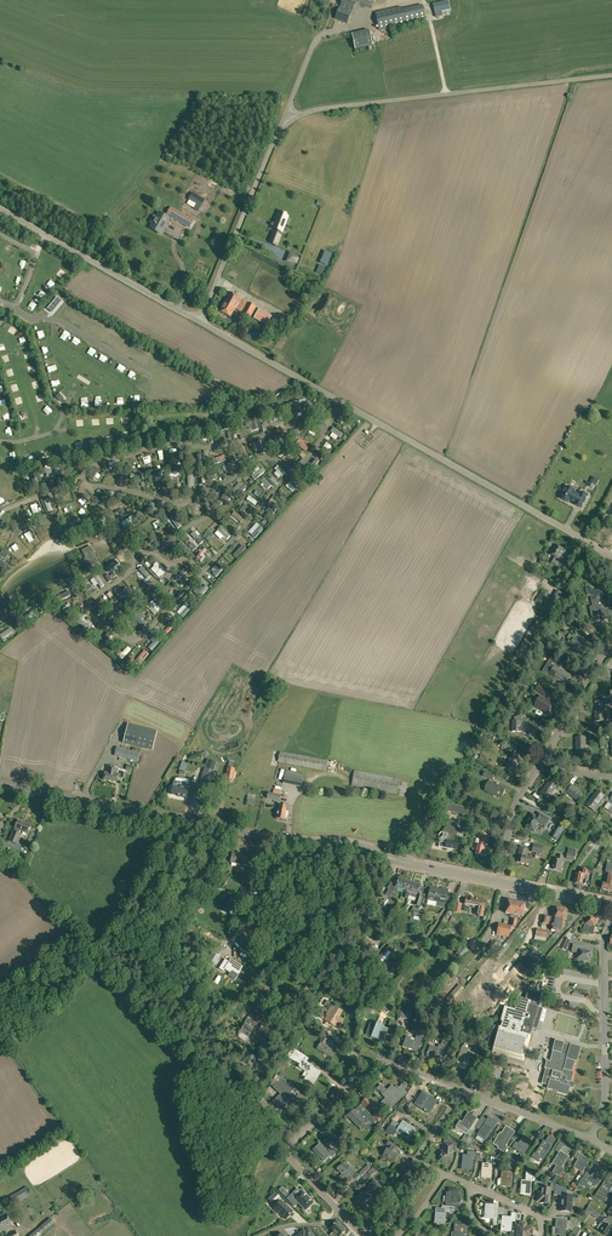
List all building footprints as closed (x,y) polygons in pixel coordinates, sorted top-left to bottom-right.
[(335,19),(348,24),(355,2),(372,7),(374,0),(342,0),(340,7),(339,6),(335,19)] [(433,4),(436,17),(442,16),(441,11),(449,9),(448,1),(433,4)] [(375,12),(379,30),(426,19),(423,5),(401,10),(401,7),(375,12)] [(357,47),(373,44),(370,28),(353,32),(357,47)] [(152,229),(160,234),(169,219),(171,220),(172,218),(173,218),(190,227),(193,220),(171,208),(167,215),(168,215),(166,217),(160,214),(158,218),(154,216),(150,222),(154,225),(152,229)] [(269,243),(276,246),(279,240),(277,239),(278,235),(280,236),(281,232),(282,232),(288,217),(278,213),(272,228),(275,230),(273,233),(269,243)] [(201,237),(194,232),(186,246),(193,250),(201,237)] [(332,254),(325,251),(320,263),(327,265),(332,254)] [(290,255),(289,262),(299,263),(300,257),(290,255)] [(58,271),(61,276),(66,273),(63,267),(58,271)] [(322,275),(325,269),(319,267),(317,273),(322,275)] [(55,275),(50,279),(54,284),(59,280),(55,275)] [(239,304),(242,299),(229,292),(223,302),(224,302),(220,311),(230,317),(235,308),(236,309),(237,307),(244,311),(246,308),(239,304)] [(256,307),(248,303),(246,308),(244,311),(243,313),(251,317),(256,307)] [(259,309),(253,318),(266,326),(272,316),(259,309)] [(300,406),(289,409),(292,419),(297,418),(296,413),(302,411),(300,406)] [(340,423),(346,420),(343,414),(337,418),(340,423)] [(253,431),(259,429),(256,418),(245,421),(246,427),(252,425),(253,431)] [(285,433),(269,437),(270,441),(286,437),(285,433)] [(304,442),(301,440),(300,441),(299,440),(296,444),(306,452),(309,448),(303,443),(304,442)] [(328,442),(325,447),(330,450),(333,446),(328,442)] [(279,457),(287,454),(287,456),(291,454),(290,452),(292,451),(291,447),(277,453),(279,457)] [(227,468),(229,473),(237,469),(235,464),(227,468)] [(51,474),(54,475),(55,470),(44,468),(44,473),(47,473),(46,477),(50,478),(51,474)] [(575,504),(582,508),(588,496),(582,492),(580,495),(575,492),(575,490),(568,486),(567,488),(567,487),(563,494),(564,494),(561,498),(569,502),(570,500),(576,503),(575,504)] [(230,496),(219,501),(222,508),(233,503),(230,496)] [(40,520),(45,518),(40,505),(35,507),(40,520)] [(132,516),(128,519),(130,522),(124,526),(126,530),(137,524),(132,516)] [(217,547),(221,543),(214,537),(210,541),(217,547)] [(240,553),(246,548),(244,545),(238,550),(240,553)] [(551,563),(560,568),(565,560),(561,557),(565,550),(556,545),(550,554),(555,556),(551,563)] [(82,550),(89,566),(99,562),(91,546),(82,550)] [(155,574),(159,578),(166,571),(156,562),(153,565),(159,571),(155,574)] [(143,570),(151,578),(154,575),(146,567),(143,570)] [(103,588),(106,586),(98,573),(95,576),(103,588)] [(606,609),(603,598),(601,599),(601,596),(604,595),(602,589),(593,591),(592,587),(586,589),(588,596),(590,596),(593,606),(591,607),(593,617),(603,615),(604,619),(609,618),(610,620),(611,620),(611,608),(606,609)] [(547,609),(552,612),(563,594),(558,590),(547,609)] [(112,593),(109,596),(115,602),(118,599),(112,593)] [(535,601),(542,605),(547,597),(541,593),(535,601)] [(562,605),(570,611),(574,605),(567,599),(562,605)] [(144,618),(141,613),(136,617),(145,628),(149,625),(144,618)] [(563,616),(571,624),(574,621),(566,613),(563,616)] [(13,626),(18,635),(23,632),(18,623),(13,626)] [(556,639),(560,641),(562,637),(563,637),(565,634),(560,632),(558,635),(559,635),(556,639)] [(574,650),(575,648),(584,653),(585,652),(587,653),(590,648),(587,647),(588,645),(570,634),(568,638),(570,639),(573,641),(570,645),(569,647),(574,650)] [(145,661),(147,659),(140,652),(138,655),(145,661)] [(549,660),(558,666),(561,661),(552,656),(549,660)] [(559,679),(566,683),(571,675),(555,666),(550,675),(558,680),(559,679)] [(535,690),(545,697),(546,694),(549,690),(546,688),(539,684),(536,688),(535,690)] [(541,695),(534,707),(547,715),(554,703),(541,695)] [(595,706),(595,721),(605,721),(609,720),(609,712),(604,712),(604,705),(595,706)] [(528,736),(533,739),(536,734),(539,735),(541,731),(533,727),(527,724),(529,720),(519,714),(517,717),(515,717),(514,721),(512,721),(512,728),(512,732),(518,732),(523,732),(528,735),(528,736)] [(128,723),(127,727),(123,743),(132,745),(137,747),(151,751),(154,739),(157,731),(128,723)] [(576,737),(577,753),(586,753),(585,737),(590,737),(590,732),(585,732),(585,737),(576,737)] [(227,753),(241,748),(239,741),(229,744),(229,747),(226,748),(227,753)] [(508,747),(515,751),(517,746),(511,742),(510,743),(507,741),(503,747),(506,749),(508,747)] [(123,758),(137,761),(140,753),(125,749),(124,749),(117,747),(114,755),(122,757),(123,757),(123,758)] [(278,762),(325,771),(327,760),(280,751),(278,762)] [(506,766),(514,771),(522,757),(514,753),(506,766)] [(225,781),(232,783),(235,769),(233,768),(234,761),(229,760),(228,767),(225,781)] [(103,780),(117,782),(118,777),(121,777),(125,778),(126,772),(121,772),(120,774),(117,774),(118,768),(107,766),(105,772),(103,780)] [(197,790),(208,794),(213,776),(214,777),(216,772),(215,772),(215,771),(204,768),(197,790)] [(351,785),(397,794),(399,779),(354,770),(351,785)] [(483,776),(492,780),(495,775),(485,771),(483,776)] [(298,779),(299,775),(285,772),(284,776),(282,783),(301,787),(303,780),(298,779)] [(171,794),(186,797),(188,790),(189,787),(185,786),(185,783),(174,781),(171,794)] [(496,794),(502,797),(506,789),(489,781),(485,790),(495,795),(496,794)] [(539,800),(545,805),(548,801),(547,800),(556,788),(559,790),(562,786),(555,781),(553,784),(550,781),(540,794),(542,796),(539,800)] [(567,793),(578,801),(583,794),(572,786),(570,788),(567,786),(563,792),(566,794),(567,793)] [(267,799),(279,801),(282,789),(277,788),(277,789),(274,789),(273,793),(268,792),(267,799)] [(603,798),(606,800),(610,794),(607,792),(605,795),(598,790),(587,805),(594,810),(603,798)] [(287,819),(288,811),(286,811),(286,810),(287,806),(279,804),(278,808),(277,808),(276,813),(277,813),(276,818),(285,820),(285,819),(287,819)] [(469,807),(468,814),(475,816),(476,808),(469,807)] [(526,828),(533,832),(535,827),(537,828),(538,825),(542,827),(543,826),(545,827),(550,819),(542,814),(540,818),(532,814),(527,822),(529,823),(526,828)] [(489,827),(491,818),(477,815),(476,824),(489,827)] [(8,841),(17,844),(21,833),(19,833),(20,830),(27,833),(31,825),(18,820),(14,828),(15,828),(14,830),(13,830),(8,841)] [(453,849),(457,850),(459,841),(454,840),(458,822),(449,821),(442,833),(441,834),(440,834),(440,835),(439,835),(439,836),(438,837),(438,838),(438,839),(439,840),(439,841),(439,842),(440,842),(439,847),(453,850),(453,849)] [(554,832),(560,836),(565,827),(559,823),(554,832)] [(592,839),(599,843),(602,837),(595,833),(592,839)] [(487,852),(484,851),(485,846),(484,846),(486,839),(480,838),(479,843),(478,843),(478,845),(477,845),(474,844),(473,850),(476,850),(475,853),(483,855),(486,855),(487,852)] [(532,852),(542,854),(544,846),(533,844),(532,852)] [(520,862),(530,864),(531,858),(525,857),(527,847),(521,845),(518,859),(521,860),(520,862)] [(237,865),(241,866),(241,864),(246,865),(248,857),(240,856),(241,854),(232,853),(230,862),(237,863),(237,865)] [(553,869),(560,870),(561,866),(562,866),(563,861),(564,856),(558,855),(557,860),(555,859),(553,869)] [(611,890),(611,859),(608,859),(608,862),(607,862),(605,872),(608,873),(606,883),(604,882),(602,888),(611,890)] [(578,883),(582,884),(583,879),(584,879),(585,875),(588,876),(589,870),(580,868),(580,873),(576,872),(574,882),(575,883),(578,884),(578,883)] [(259,876),(248,872),(245,880),(256,884),(259,876)] [(214,883),(222,889),(227,882),(218,877),(214,883)] [(403,889),(406,881),(398,879),(397,883),(394,881),(385,895),(390,897),(393,892),(394,893),(397,888),(403,889)] [(408,898),(409,898),(413,883),(406,881),(403,889),(407,890),(405,898),(408,899),(408,898)] [(414,905),(419,906),(423,895),(418,893),(421,885),(413,883),(409,898),(415,900),(414,905)] [(428,900),(445,903),(448,892),(430,888),(428,900)] [(231,896),(224,906),(230,909),(228,912),(233,915),(241,902),(231,896)] [(476,916),(483,917),(486,901),(469,898),(469,899),(465,898),(464,904),(473,906),(472,908),(476,908),(476,907),(478,907),(476,916)] [(518,916),(523,917),(524,911),(523,911),(524,903),(524,902),(508,899),(508,900),(505,913),(511,914),(511,916),(518,917),(518,916)] [(460,913),(462,904),(455,902),(453,912),(460,913)] [(551,930),(556,931),(556,930),(559,913),(561,913),(561,909),(555,908),(554,912),(553,912),(552,917),(549,916),(544,915),(543,923),(552,925),(551,930)] [(372,918),(378,922),(385,913),(378,909),(372,918)] [(556,931),(562,932),(565,919),(566,920),(567,915),(566,915),(567,910),(561,909),(561,913),(559,913),(556,930),(556,931)] [(584,933),(593,935),(595,925),(597,916),(588,914),(586,923),(584,933)] [(511,926),(511,925),(510,925),(499,923),(496,935),(509,937),(511,926)] [(370,933),(376,937),(379,932),(373,928),(370,933)] [(534,939),(546,942),(548,931),(537,928),(534,939)] [(457,943),(465,936),(460,930),(452,937),(457,943)] [(192,940),(183,936),(181,941),(190,945),(192,940)] [(559,948),(565,951),(570,939),(564,936),(559,948)] [(353,953),(362,956),(364,950),(360,949),(361,946),(357,944),(353,953)] [(580,963),(582,964),(583,963),(584,962),(584,961),(584,960),(589,961),(590,955),(591,955),(592,951),(586,950),(587,947),(573,944),(572,951),(578,953),(577,955),(579,955),(578,960),(578,961),(578,962),(579,963),(580,963)] [(468,950),(463,945),(455,953),(461,958),(468,950)] [(526,953),(532,958),(537,951),(532,946),(526,953)] [(376,961),(387,969),(391,963),(387,960),(393,953),(387,947),(376,961)] [(215,965),(220,957),(213,952),(207,960),(215,965)] [(232,970),(238,974),(243,966),(231,959),(229,961),(225,959),(219,968),(223,971),(225,969),(230,973),(232,970)] [(515,967),(523,973),(526,969),(518,963),(515,967)] [(416,981),(421,984),(426,977),(422,974),(416,981)] [(494,994),(501,985),(489,975),(482,983),(479,981),(473,987),(479,992),(482,989),(484,990),(486,987),(494,994)] [(444,1001),(450,1006),(465,988),(459,984),(444,1001)] [(369,999),(375,998),(372,988),(366,990),(369,999)] [(503,1006),(498,1026),(493,1025),(486,1047),(491,1049),(490,1052),(523,1061),(531,1032),(532,1028),(536,1029),(542,1008),(538,1007),(539,1003),(538,1003),(541,992),(529,989),(526,999),(517,997),(514,1009),(503,1006)] [(464,1001),(468,996),(463,992),(456,1001),(459,1003),(462,1000),(464,1001)] [(325,1020),(334,1025),(336,1021),(341,1023),(343,1019),(339,1016),(342,1011),(332,1005),(326,1014),(327,1015),(325,1020)] [(319,1017),(323,1019),(325,1016),(324,1016),(324,1011),(327,1011),(327,1007),(320,1007),(316,1007),(316,1015),(319,1017)] [(400,1018),(408,1019),(409,1010),(401,1009),(400,1018)] [(240,1031),(238,1033),(239,1037),(244,1040),(247,1039),(248,1037),(250,1034),(253,1029),(254,1029),(257,1024),(248,1018),(244,1023),(245,1024),(242,1028),(241,1028),(239,1031),(240,1031)] [(390,1020),(389,1027),(396,1029),(397,1022),(390,1020)] [(314,1030),(320,1035),(323,1031),(312,1021),(308,1025),(312,1028),(312,1027),(315,1029),(314,1030)] [(365,1035),(383,1042),(388,1029),(370,1022),(365,1035)] [(258,1031),(269,1038),(275,1030),(263,1023),(258,1031)] [(407,1048),(416,1051),(422,1035),(426,1036),(428,1031),(415,1027),(413,1032),(417,1033),(414,1041),(410,1039),(410,1037),(405,1036),(401,1046),(407,1048)] [(321,1041),(317,1048),(329,1056),(334,1048),(325,1043),(328,1039),(322,1036),(320,1040),(321,1041)] [(552,1051),(549,1064),(546,1063),(544,1068),(545,1069),(541,1084),(542,1083),(547,1085),(547,1088),(557,1091),(557,1092),(567,1095),(569,1086),(570,1082),(571,1082),(574,1072),(572,1071),(574,1061),(576,1062),(577,1062),(576,1062),(577,1057),(575,1057),(578,1047),(581,1047),(570,1044),(570,1045),(564,1043),(564,1042),(555,1040),(556,1040),(553,1050),(552,1050),(552,1051)] [(438,1058),(443,1060),(448,1048),(447,1048),(449,1043),(444,1042),(443,1041),(441,1045),(439,1044),(438,1048),(429,1045),(426,1055),(436,1058),(436,1056),(439,1057),(438,1058)] [(464,1068),(467,1070),(469,1065),(466,1063),(468,1056),(464,1055),(467,1048),(468,1049),(470,1045),(464,1043),(463,1047),(461,1046),(458,1055),(459,1055),(455,1066),(464,1069),(464,1068)] [(304,1079),(312,1084),(319,1071),(311,1067),(312,1066),(303,1060),(305,1055),(292,1047),(287,1056),(299,1063),(297,1066),(308,1072),(304,1079)] [(252,1056),(249,1063),(262,1068),(265,1062),(252,1056)] [(273,1102),(280,1109),(284,1105),(283,1104),(292,1095),(295,1099),(302,1092),(297,1086),(287,1081),(282,1078),(279,1082),(278,1081),(273,1087),(280,1094),(273,1102)] [(386,1098),(382,1103),(389,1110),(407,1093),(404,1091),(408,1085),(403,1082),(399,1088),(396,1091),(391,1086),(386,1090),(381,1084),(376,1088),(382,1094),(382,1095),(386,1098)] [(417,1105),(428,1113),(436,1101),(429,1096),(420,1090),(417,1095),(420,1097),(421,1096),(426,1099),(423,1104),(419,1101),(417,1105)] [(372,1113),(376,1109),(366,1098),(362,1103),(372,1113)] [(256,1107),(266,1117),(272,1111),(261,1100),(256,1107)] [(369,1121),(372,1125),(377,1120),(366,1109),(359,1115),(358,1114),(353,1109),(347,1115),(358,1126),(363,1121),(366,1124),(369,1121)] [(372,1114),(378,1121),(382,1117),(375,1111),(372,1114)] [(461,1141),(464,1143),(469,1136),(472,1132),(470,1130),(477,1119),(467,1112),(461,1121),(460,1120),(456,1127),(465,1134),(461,1141)] [(490,1117),(488,1120),(483,1116),(475,1127),(480,1130),(477,1135),(478,1135),(476,1138),(483,1143),(485,1140),(486,1141),(498,1122),(490,1117)] [(393,1120),(386,1130),(394,1135),(396,1132),(408,1139),(414,1131),(412,1130),(414,1127),(403,1120),(400,1124),(393,1120)] [(497,1157),(500,1160),(506,1151),(507,1149),(508,1147),(504,1145),(513,1131),(505,1126),(496,1141),(500,1144),(497,1148),(501,1151),(497,1157)] [(330,1136),(335,1141),(339,1138),(333,1132),(330,1136)] [(542,1141),(535,1153),(533,1152),(531,1156),(537,1160),(538,1161),(541,1156),(543,1157),(555,1139),(548,1135),(544,1142),(542,1141)] [(469,1136),(464,1143),(468,1146),(473,1139),(469,1136)] [(439,1160),(451,1161),(452,1151),(455,1151),(456,1141),(451,1141),(451,1140),(443,1139),(442,1154),(439,1154),(439,1160)] [(521,1155),(523,1153),(530,1142),(524,1139),(523,1141),(520,1140),(518,1143),(516,1141),(512,1147),(520,1151),(518,1154),(521,1155)] [(382,1155),(393,1162),(398,1154),(395,1152),(399,1146),(389,1140),(386,1144),(388,1146),(382,1155)] [(313,1150),(324,1161),(331,1155),(333,1157),(336,1153),(330,1147),(327,1150),(321,1143),(313,1150)] [(553,1172),(560,1176),(564,1169),(561,1167),(568,1156),(565,1154),(568,1149),(566,1148),(562,1146),(552,1163),(557,1166),(553,1172)] [(475,1156),(475,1152),(467,1152),(467,1155),(462,1155),(461,1169),(471,1170),(472,1159),(474,1159),(474,1156),(475,1156)] [(573,1166),(581,1171),(588,1160),(579,1154),(576,1158),(578,1159),(573,1166)] [(481,1177),(490,1178),(491,1164),(496,1165),(496,1158),(491,1156),(490,1160),(486,1160),(486,1164),(482,1164),(481,1177)] [(348,1168),(343,1162),(341,1164),(337,1168),(343,1175),(340,1177),(344,1181),(347,1177),(349,1179),(356,1172),(350,1166),(348,1168)] [(359,1172),(363,1176),(370,1169),(366,1165),(359,1172)] [(588,1181),(597,1186),(607,1171),(598,1165),(596,1168),(595,1168),(590,1176),(588,1175),(587,1176),(585,1175),(579,1184),(580,1184),(584,1187),(588,1181)] [(371,1176),(376,1171),(372,1167),(367,1172),(371,1176)] [(500,1186),(510,1186),(511,1173),(511,1168),(506,1168),(505,1172),(501,1172),(500,1186)] [(520,1194),(530,1195),(531,1181),(535,1182),(535,1175),(526,1171),(525,1181),(521,1181),(520,1194)] [(357,1196),(364,1203),(370,1197),(368,1196),(376,1187),(377,1188),(381,1185),(374,1179),(357,1196)] [(600,1188),(608,1193),(611,1186),(611,1182),(609,1180),(606,1184),(603,1182),(600,1188)] [(540,1202),(550,1203),(551,1190),(554,1191),(555,1183),(551,1183),(550,1187),(542,1186),(541,1192),(538,1192),(537,1201),(540,1201),(540,1202)] [(5,1199),(9,1206),(31,1194),(26,1186),(5,1199)] [(282,1187),(279,1190),(286,1197),(289,1194),(282,1187)] [(608,1193),(600,1188),(598,1191),(606,1196),(608,1193)] [(445,1205),(449,1206),(459,1207),(460,1203),(457,1202),(458,1189),(449,1189),(448,1192),(446,1191),(445,1202),(446,1202),(445,1205)] [(292,1193),(287,1198),(295,1206),(298,1203),(305,1210),(313,1203),(302,1191),(296,1197),(292,1193)] [(595,1195),(606,1202),(608,1197),(606,1196),(598,1191),(595,1195)] [(279,1196),(275,1192),(271,1196),(275,1200),(279,1196)] [(560,1211),(569,1212),(570,1201),(572,1202),(573,1195),(561,1194),(560,1211)] [(281,1200),(273,1208),(285,1219),(292,1211),(281,1200)] [(493,1221),(497,1221),(498,1214),(494,1213),(494,1205),(485,1204),(484,1218),(493,1219),(493,1221)] [(445,1210),(454,1210),(455,1206),(442,1205),(441,1209),(436,1209),(435,1222),(444,1223),(445,1210)] [(588,1217),(593,1210),(588,1207),(583,1215),(588,1217)] [(501,1230),(510,1231),(511,1221),(515,1222),(516,1213),(512,1212),(511,1217),(502,1216),(501,1230)] [(13,1225),(6,1213),(0,1216),(0,1232),(13,1225)] [(607,1235),(611,1227),(611,1226),(611,1222),(607,1218),(606,1219),(601,1216),(597,1221),(600,1223),(597,1229),(607,1235)] [(42,1234),(55,1223),(50,1217),(38,1228),(27,1235),(40,1235),(42,1234)] [(579,1220),(578,1220),(578,1218),(571,1217),(570,1229),(573,1231),(579,1221),(579,1220)] [(553,1234),(565,1235),(565,1228),(569,1228),(569,1221),(556,1220),(556,1228),(553,1227),(553,1234)] [(330,1228),(337,1235),(336,1235),(346,1235),(344,1233),(346,1231),(337,1222),(330,1228)] [(533,1226),(526,1226),(526,1222),(520,1222),(519,1225),(517,1225),(516,1235),(532,1235),(533,1226)] [(464,1225),(455,1224),(454,1235),(463,1235),(464,1225)]
